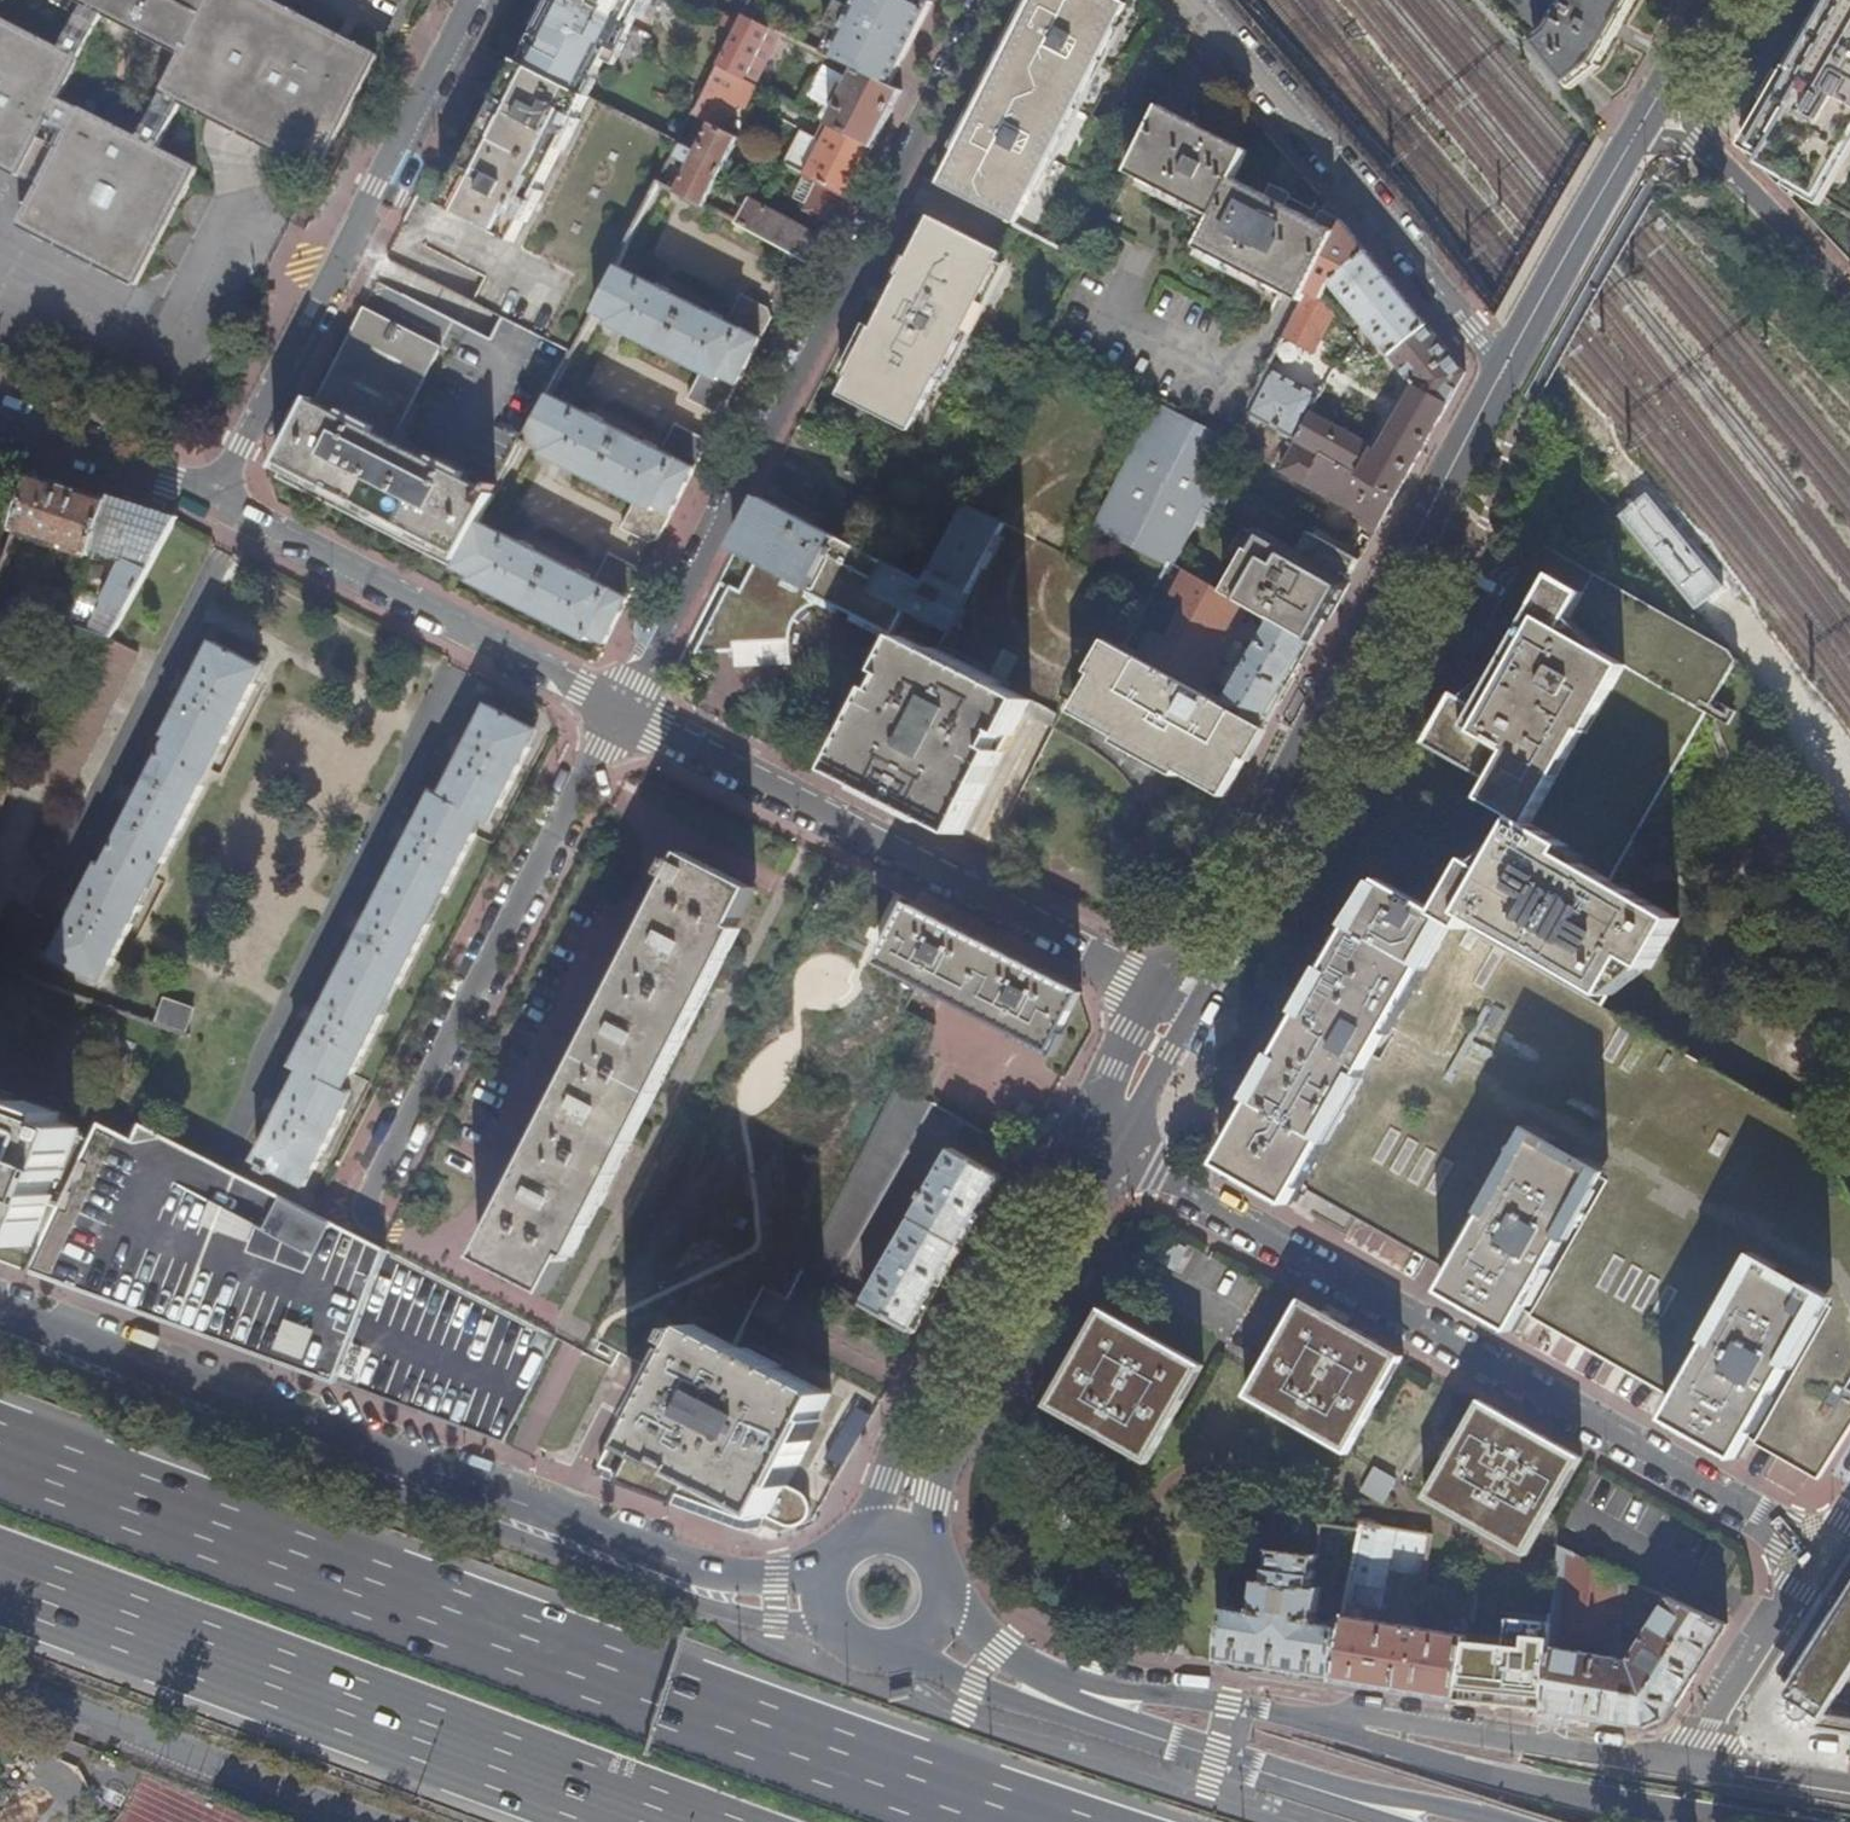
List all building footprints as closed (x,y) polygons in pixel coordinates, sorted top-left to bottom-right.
[(85,5),(60,54),(0,23),(0,169),(41,190),(21,228),(136,288),(197,172),(157,151),(180,107),(312,176),(373,59),(259,0),(75,0),(85,5)] [(523,66),(587,96),(611,52),(624,49),(649,0),(557,0),(523,66)] [(924,0),(859,0),(854,10),(840,3),(816,50),(858,71),(891,87),(932,4),(924,0)] [(938,186),(1017,226),(1096,68),(1128,7),(1115,0),(1034,0),(970,125),(938,186)] [(1549,30),(1543,35),(1535,42),(1572,88),(1585,77),(1600,65),(1635,4),(1638,0),(1539,0),(1549,30)] [(1758,133),(1752,143),(1747,153),(1756,158),(1767,165),(1764,171),(1849,219),(1849,0),(1832,0),(1758,133)] [(781,33),(745,16),(718,67),(754,86),(781,33)] [(523,66),(517,62),(443,210),(448,213),(494,124),(523,66)] [(494,124),(448,213),(514,244),(563,147),(587,96),(523,66),(494,124)] [(754,86),(718,67),(707,89),(730,101),(748,111),(760,88),(754,86)] [(891,87),(858,71),(849,89),(833,82),(822,100),(839,109),(831,126),(874,148),(889,120),(902,92),(891,87)] [(822,100),(833,82),(819,75),(808,94),(822,100)] [(730,101),(707,89),(693,116),(726,133),(730,127),(719,121),(730,101)] [(787,92),(782,101),(800,110),(804,102),(787,92)] [(814,117),(831,126),(839,109),(822,100),(814,117)] [(1250,152),(1162,108),(1129,174),(1213,216),(1197,248),(1225,263),(1304,301),(1340,231),(1236,179),(1250,152)] [(726,133),(693,116),(689,124),(694,127),(678,158),(691,166),(677,193),(704,207),(738,140),(726,133)] [(859,176),(874,148),(831,126),(805,175),(818,183),(848,198),(859,176)] [(741,133),(738,140),(747,144),(749,137),(741,133)] [(834,226),(848,198),(818,183),(805,210),(834,226)] [(730,221),(803,259),(815,264),(821,252),(826,241),(750,201),(741,217),(734,213),(730,221)] [(887,306),(842,397),(913,432),(1004,254),(934,217),(887,306)] [(1359,239),(1345,222),(1340,231),(1304,301),(1285,338),(1313,354),(1335,314),(1324,299),(1332,284),(1370,252),(1359,239)] [(1396,285),(1370,252),(1332,284),(1387,352),(1415,387),(1390,430),(1379,450),(1312,413),(1296,440),(1299,442),(1396,498),(1430,437),(1467,373),(1447,348),(1396,285)] [(617,266),(594,312),(611,320),(609,325),(703,372),(689,400),(717,413),(727,410),(773,318),(769,308),(742,295),(728,322),(725,320),(724,316),(713,311),(709,312),(670,293),(669,289),(659,284),(655,285),(617,266)] [(279,477),(457,568),(481,523),(502,484),(496,480),(490,489),(395,439),(444,346),(367,305),(319,400),(314,398),(305,414),(300,412),(288,435),(293,437),(278,468),(282,470),(279,477)] [(1296,440),(1312,413),(1321,396),(1269,367),(1246,413),(1255,417),(1296,440)] [(590,415),(551,395),(524,445),(531,448),(533,443),(546,450),(544,455),(637,501),(624,528),(651,542),(660,540),(697,469),(708,447),(704,438),(676,424),(663,451),(658,449),(657,445),(647,440),(644,442),(604,422),(604,419),(594,413),(590,415)] [(1232,439),(1159,402),(1097,524),(1169,562),(1174,565),(1207,503),(1223,512),(1234,490),(1229,486),(1221,482),(1212,477),(1232,439)] [(1246,413),(1232,439),(1212,477),(1221,482),(1255,417),(1246,413)] [(1377,530),(1396,498),(1299,442),(1284,471),(1368,519),(1366,524),(1377,530)] [(1311,533),(1333,545),(1341,529),(1237,472),(1229,486),(1234,490),(1311,533)] [(111,502),(32,477),(14,533),(38,541),(92,558),(93,557),(95,552),(111,502)] [(142,506),(112,497),(111,502),(95,552),(129,565),(129,566),(123,569),(111,606),(100,603),(101,601),(81,595),(71,623),(71,625),(112,638),(177,518),(142,506)] [(874,556),(764,498),(735,552),(755,562),(739,593),(730,588),(697,652),(735,650),(735,642),(790,638),(795,627),(803,615),(816,608),(829,605),(845,606),(896,633),(908,610),(950,631),(1003,528),(963,509),(963,510),(942,551),(926,582),(874,556)] [(518,541),(481,523),(457,568),(475,577),(473,581),(536,613),(589,640),(591,635),(607,644),(641,577),(638,567),(611,554),(597,581),(591,578),(590,574),(580,569),(577,571),(534,549),(533,546),(523,540),(518,541)] [(1340,595),(1360,560),(1333,545),(1311,533),(1299,554),(1259,532),(1224,593),(1250,608),(1274,622),(1313,643),(1340,595)] [(1472,860),(1442,914),(1574,989),(1601,941),(1621,952),(1649,905),(1608,881),(1679,753),(1724,672),(1702,638),(1532,543),(1483,628),(1521,650),(1512,666),(1504,662),(1478,708),(1455,697),(1430,744),(1494,779),(1483,799),(1520,819),(1492,870),(1472,860)] [(93,557),(92,558),(83,587),(98,592),(108,562),(93,557)] [(1169,562),(1149,601),(1124,648),(1204,692),(1250,608),(1224,593),(1174,565),(1169,562)] [(1291,683),(1313,643),(1274,622),(1256,654),(1245,648),(1235,666),(1226,660),(1208,694),(1267,726),(1291,683)] [(735,642),(735,650),(735,665),(792,662),(790,638),(735,642)] [(914,640),(889,690),(888,692),(891,693),(876,723),(872,722),(845,774),(870,787),(873,781),(936,813),(934,819),(960,832),(985,781),(981,779),(998,747),(1002,749),(1028,696),(1004,683),(1001,689),(937,657),(939,651),(914,640)] [(140,655),(110,641),(103,657),(41,781),(68,795),(140,655)] [(259,667),(215,643),(194,682),(191,682),(186,693),(187,696),(166,735),(170,738),(142,793),(138,795),(132,805),(133,809),(104,865),(99,863),(79,902),(76,903),(71,914),(72,917),(53,955),(100,980),(109,964),(114,966),(143,907),(139,904),(160,861),(165,864),(204,787),(200,784),(221,741),(226,745),(256,685),(251,682),(259,667)] [(1244,766),(1267,726),(1208,694),(1204,692),(1124,648),(1114,643),(1096,674),(1075,714),(1140,749),(1143,744),(1163,755),(1160,760),(1227,796),(1244,766)] [(535,729),(490,706),(470,745),(467,746),(461,756),(463,760),(444,796),(436,792),(417,830),(413,831),(407,843),(409,846),(389,885),(370,922),(366,922),(361,932),(362,936),(325,1012),(321,1013),(315,1024),(317,1027),(297,1066),(305,1071),(286,1107),(283,1107),(277,1119),(278,1121),(259,1160),(267,1164),(264,1169),(274,1174),(276,1170),(304,1183),(313,1166),(318,1169),(347,1110),(343,1107),(351,1091),(343,1087),(350,1073),(355,1074),(385,1015),(380,1013),(396,982),(401,984),(432,925),(427,922),(443,892),(447,893),(478,834),(473,831),(480,817),(488,821),(497,805),(501,807),(531,748),(526,746),(535,729)] [(1140,749),(1160,760),(1163,755),(1143,744),(1140,749)] [(518,1187),(486,1248),(555,1284),(604,1188),(639,1118),(716,969),(756,890),(688,856),(686,859),(679,856),(672,870),(679,874),(596,1034),(518,1187)] [(884,959),(914,901),(898,893),(838,863),(791,957),(675,1184),(589,1352),(608,1362),(616,1348),(635,1359),(665,1376),(670,1378),(699,1326),(735,1344),(757,1304),(765,1290),(787,1302),(805,1270),(862,1161),(901,1086),(912,1065),(914,1060),(933,1023),(903,1007),(919,977),(884,959)] [(1808,1119),(1616,1012),(1574,989),(1442,914),(1381,880),(1353,931),(1350,931),(1251,1104),(1254,1106),(1219,1168),(1344,1239),(1355,1220),(1299,1189),(1317,1157),(1325,1161),(1309,1192),(1453,1273),(1443,1293),(1514,1333),(1525,1313),(1677,1400),(1667,1418),(1736,1457),(1747,1439),(1812,1475),(1823,1472),(1849,1430),(1849,1429),(1849,1188),(1808,1119)] [(1051,1046),(1068,1012),(1081,990),(1079,985),(964,926),(914,901),(884,959),(919,977),(948,993),(1051,1046)] [(35,1269),(101,1125),(137,1138),(143,1126),(131,1120),(173,1037),(86,1008),(89,1001),(0,968),(0,1257),(35,1269)] [(166,1000),(159,1022),(187,1031),(195,1011),(166,1000)] [(937,1030),(933,1023),(914,1060),(924,1060),(934,1052),(937,1046),(939,1036),(937,1030)] [(215,1337),(307,1370),(461,1426),(485,1435),(503,1441),(556,1336),(465,1288),(360,1234),(315,1212),(308,1208),(236,1172),(143,1126),(137,1138),(101,1125),(35,1269),(215,1337)] [(867,1303),(916,1331),(973,1231),(1002,1179),(953,1150),(928,1194),(924,1192),(921,1197),(925,1200),(866,1303),(867,1303)] [(1159,1238),(1151,1261),(1175,1269),(1183,1247),(1159,1238)] [(1346,1453),(1399,1357),(1299,1302),(1245,1397),(1346,1453)] [(1200,1368),(1099,1313),(1045,1409),(1146,1465),(1200,1368)] [(830,1397),(735,1344),(699,1326),(670,1378),(652,1413),(650,1412),(635,1439),(688,1466),(690,1462),(720,1478),(718,1483),(768,1510),(830,1397)] [(670,1378),(665,1376),(647,1410),(650,1412),(652,1413),(670,1378)] [(1524,1552),(1577,1456),(1477,1400),(1422,1497),(1524,1552)] [(1369,1467),(1356,1494),(1381,1506),(1394,1479),(1369,1467)] [(1304,1677),(1334,1681),(1343,1625),(1317,1620),(1322,1588),(1314,1587),(1322,1525),(1275,1519),(1266,1582),(1258,1581),(1253,1612),(1226,1609),(1219,1663),(1304,1677)] [(1346,1601),(1361,1530),(1352,1529),(1344,1600),(1346,1601)] [(1420,1610),(1469,1616),(1480,1550),(1361,1530),(1346,1601),(1381,1610),(1389,1572),(1423,1582),(1420,1610)] [(1546,1711),(1606,1720),(1650,1727),(1666,1720),(1701,1665),(1727,1625),(1700,1612),(1669,1598),(1645,1638),(1622,1623),(1625,1578),(1561,1548),(1546,1711)] [(1843,1611),(1816,1655),(1785,1704),(1786,1713),(1789,1717),(1793,1724),(1797,1727),(1800,1729),(1804,1731),(1808,1732),(1819,1732),(1818,1728),(1817,1723),(1849,1727),(1849,1600),(1843,1611)] [(1440,1698),(1455,1700),(1468,1621),(1461,1620),(1459,1636),(1344,1618),(1343,1625),(1334,1681),(1440,1698)]
